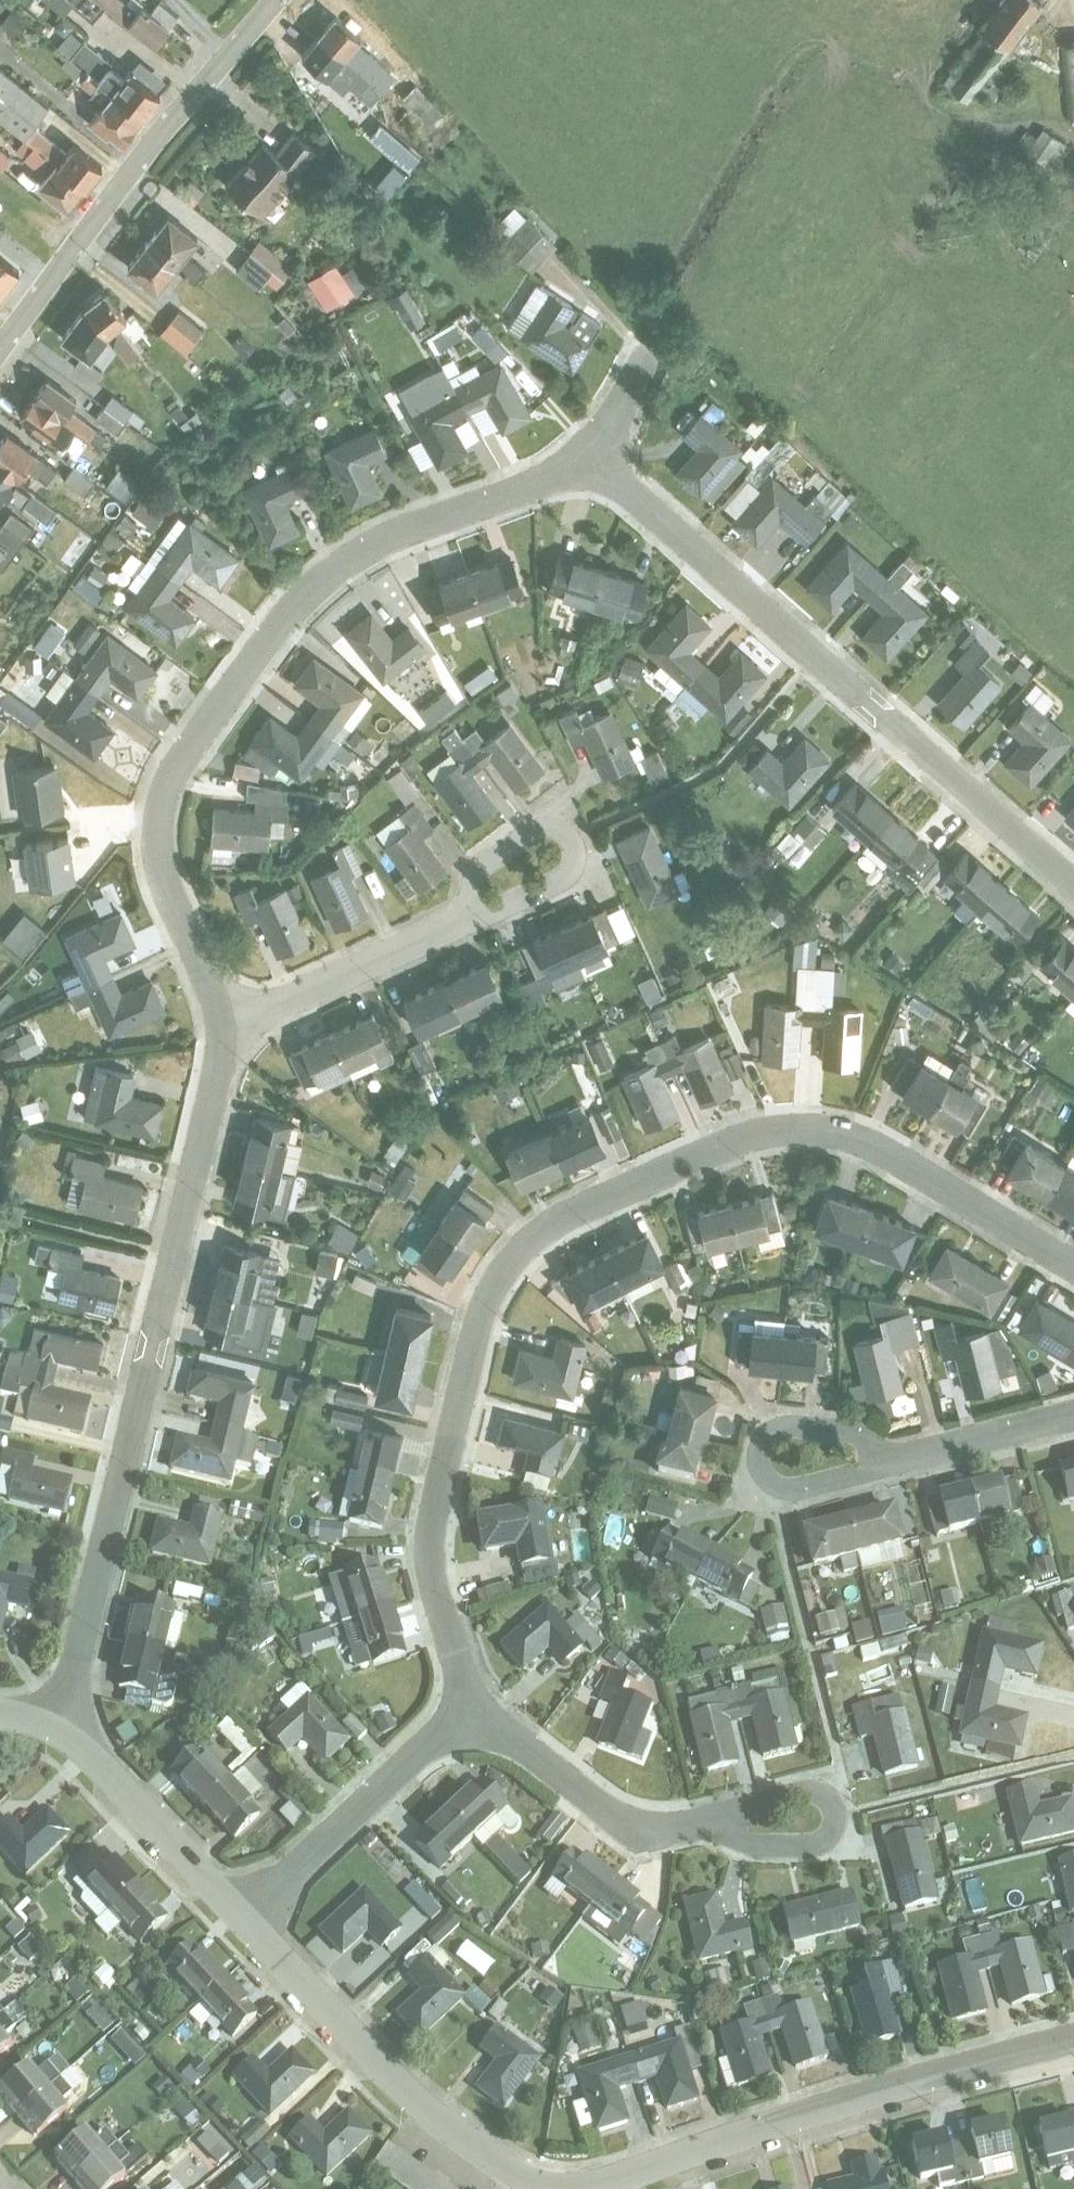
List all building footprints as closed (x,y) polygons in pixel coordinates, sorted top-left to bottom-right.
[(103,0),(46,0),(64,14),(73,3),(93,19),(106,3),(103,0)] [(106,3),(156,43),(178,15),(160,0),(151,10),(143,3),(145,1),(143,0),(103,0),(106,3)] [(945,80),(968,99),(978,85),(993,96),(1010,74),(1012,76),(1019,66),(1010,59),(1017,49),(1012,44),(1047,0),(999,0),(979,24),(985,27),(945,80)] [(6,26),(15,33),(25,21),(11,9),(2,21),(0,19),(0,33),(6,26)] [(319,33),(373,80),(382,88),(392,77),(355,43),(362,35),(336,13),(319,33)] [(64,16),(54,28),(66,37),(75,26),(64,16)] [(373,80),(319,33),(302,53),(328,75),(333,68),(362,94),(373,80)] [(71,57),(143,115),(160,93),(156,89),(129,68),(122,76),(109,68),(113,63),(84,39),(71,57)] [(1062,42),(1068,116),(1072,115),(1073,121),(1073,41),(1062,42)] [(143,115),(71,57),(68,55),(61,65),(82,81),(80,83),(93,93),(89,97),(102,106),(89,123),(107,138),(110,133),(122,142),(143,115)] [(129,68),(156,89),(166,76),(139,55),(129,68)] [(26,138),(86,186),(102,166),(74,143),(67,152),(35,126),(49,107),(0,67),(0,117),(26,138)] [(417,82),(404,93),(430,121),(443,110),(417,82)] [(380,121),(370,133),(402,160),(412,149),(380,121)] [(1026,127),(1015,143),(1044,161),(1047,157),(1059,164),(1071,145),(1043,125),(1037,134),(1026,127)] [(262,138),(225,185),(264,215),(317,147),(292,128),(275,149),(262,138)] [(86,186),(26,138),(17,151),(45,174),(39,182),(69,206),(86,186)] [(2,169),(12,157),(0,147),(0,167),(2,169)] [(193,202),(205,187),(189,174),(177,189),(193,202)] [(515,203),(491,229),(532,270),(558,243),(515,203)] [(145,242),(177,267),(196,282),(207,269),(192,257),(192,248),(200,238),(169,212),(145,242)] [(251,252),(285,279),(300,260),(287,250),(281,257),(261,240),(251,252)] [(177,267),(145,242),(126,266),(158,291),(177,267)] [(285,279),(251,252),(237,268),(259,287),(265,279),(278,288),(285,279)] [(19,271),(0,256),(0,296),(19,271)] [(322,273),(309,281),(327,309),(334,305),(341,316),(355,307),(348,297),(366,284),(353,265),(343,272),(336,261),(321,270),(322,273)] [(537,281),(508,325),(572,367),(601,322),(581,310),(583,308),(537,281)] [(293,323),(315,311),(299,285),(281,295),(289,310),(286,312),(293,323)] [(407,285),(386,297),(393,308),(398,305),(403,317),(405,316),(411,327),(426,318),(407,285)] [(85,304),(109,336),(129,361),(141,351),(124,329),(132,323),(105,289),(85,304)] [(109,336),(85,304),(61,337),(91,360),(109,336)] [(196,341),(192,346),(196,349),(203,341),(199,337),(205,330),(179,310),(170,321),(196,341)] [(285,316),(277,323),(288,336),(296,328),(285,316)] [(196,341),(170,321),(161,333),(186,353),(192,346),(196,341)] [(477,322),(471,337),(492,345),(497,330),(477,322)] [(243,333),(231,343),(245,358),(256,347),(243,333)] [(450,375),(470,412),(486,403),(503,431),(534,413),(502,358),(481,370),(476,361),(450,375)] [(470,412),(450,375),(442,362),(401,384),(414,408),(407,412),(438,468),(470,450),(453,421),(470,412)] [(676,375),(684,380),(689,370),(682,366),(676,375)] [(33,398),(75,428),(100,446),(108,436),(70,409),(78,399),(48,378),(33,398)] [(105,406),(125,421),(128,417),(139,425),(145,418),(113,394),(105,406)] [(75,428),(33,398),(20,415),(33,425),(31,427),(49,439),(50,437),(63,446),(75,428)] [(700,444),(678,470),(712,496),(744,459),(738,453),(744,446),(716,422),(725,412),(712,399),(684,429),(700,444)] [(180,403),(170,410),(187,432),(203,419),(196,411),(190,416),(180,403)] [(125,421),(105,406),(96,419),(119,434),(127,423),(125,421)] [(759,408),(746,423),(755,431),(769,416),(759,408)] [(375,426),(324,450),(351,508),(384,493),(369,463),(388,455),(375,426)] [(27,487),(36,476),(46,483),(51,486),(62,472),(8,431),(0,442),(0,467),(27,487)] [(760,486),(736,513),(731,519),(757,542),(780,517),(805,540),(832,509),(838,515),(852,498),(828,477),(807,501),(772,471),(773,465),(776,466),(795,444),(782,432),(745,473),(760,486)] [(74,467),(92,480),(100,470),(81,456),(74,467)] [(279,472),(242,488),(268,546),(302,531),(287,501),(305,493),(288,462),(277,467),(279,472)] [(0,467),(0,502),(1,502),(7,494),(48,523),(57,509),(38,494),(27,487),(0,467)] [(92,480),(74,467),(65,480),(85,495),(95,482),(92,480)] [(760,486),(745,473),(721,499),(736,513),(760,486)] [(27,487),(38,494),(46,483),(36,476),(27,487)] [(140,501),(131,513),(155,530),(164,517),(140,501)] [(851,509),(841,518),(852,528),(861,519),(851,509)] [(3,522),(26,539),(34,528),(12,511),(3,522)] [(124,514),(117,525),(121,528),(118,531),(126,536),(128,533),(131,535),(138,523),(124,514)] [(149,558),(183,581),(193,566),(221,586),(242,557),(190,521),(188,523),(179,515),(149,558)] [(3,522),(0,527),(0,570),(2,571),(26,539),(3,522)] [(111,530),(98,548),(111,557),(123,539),(111,530)] [(868,596),(888,573),(847,537),(805,585),(832,608),(854,584),(868,596)] [(130,547),(121,566),(134,572),(143,553),(130,547)] [(888,573),(868,596),(882,608),(860,634),(887,657),(929,610),(899,583),(921,560),(909,551),(888,573)] [(592,605),(604,568),(559,554),(548,591),(592,605)] [(469,571),(482,608),(526,592),(512,555),(469,571)] [(183,581),(149,558),(127,585),(137,592),(125,608),(177,645),(198,617),(172,599),(183,581)] [(82,575),(73,588),(96,603),(105,591),(100,588),(109,574),(95,565),(87,578),(82,575)] [(604,568),(592,605),(637,618),(648,582),(604,568)] [(482,608),(469,571),(425,587),(437,623),(440,622),(443,631),(456,627),(453,618),(466,613),(469,624),(486,618),(482,608)] [(678,693),(707,664),(691,650),(714,624),(687,600),(644,649),(661,664),(653,673),(668,685),(663,690),(673,699),(678,693)] [(52,621),(64,629),(74,612),(63,604),(52,621)] [(373,610),(345,633),(383,683),(428,648),(409,624),(393,636),(373,610)] [(964,620),(953,634),(964,643),(975,630),(964,620)] [(90,622),(74,645),(85,653),(101,630),(90,622)] [(76,676),(101,694),(112,679),(138,699),(160,670),(108,632),(76,676)] [(564,634),(560,654),(571,658),(577,638),(564,634)] [(964,669),(936,700),(965,725),(1003,681),(980,660),(991,648),(976,636),(954,660),(964,669)] [(707,664),(678,693),(681,696),(677,700),(687,709),(691,704),(701,714),(709,705),(726,721),(724,725),(735,734),(753,713),(742,703),(769,673),(742,650),(719,675),(707,664)] [(309,718),(342,743),(351,729),(344,723),(364,695),(366,692),(314,655),(293,684),(320,704),(309,718)] [(41,656),(26,657),(27,672),(42,671),(41,656)] [(618,662),(614,673),(620,674),(618,680),(637,689),(640,683),(646,662),(627,656),(624,664),(618,662)] [(583,657),(580,666),(593,670),(596,661),(583,657)] [(1021,658),(1010,670),(1022,680),(1033,669),(1021,658)] [(101,694),(76,676),(65,669),(47,693),(58,701),(44,720),(95,758),(116,730),(89,710),(101,694)] [(596,679),(601,688),(616,680),(611,671),(596,679)] [(1023,738),(1003,760),(1030,785),(1073,736),(1044,710),(1055,697),(1035,679),(1022,694),(1028,700),(1007,724),(1023,738)] [(513,683),(498,692),(504,703),(519,694),(513,683)] [(17,715),(14,719),(29,729),(32,726),(34,727),(42,716),(0,685),(0,703),(17,715)] [(447,690),(420,711),(429,724),(457,703),(447,690)] [(344,723),(351,729),(372,700),(364,695),(344,723)] [(584,723),(597,717),(591,705),(579,711),(584,723)] [(584,723),(579,711),(578,709),(561,716),(574,744),(587,738),(604,776),(636,760),(613,709),(597,717),(584,723)] [(342,743),(309,718),(298,733),(271,714),(250,743),(252,744),(245,754),(270,773),(278,763),(301,781),(318,758),(326,764),(342,743)] [(669,715),(656,724),(663,736),(678,727),(669,715)] [(1,735),(9,722),(0,716),(0,735),(1,735)] [(483,765),(463,738),(451,723),(441,731),(445,735),(442,738),(450,748),(448,749),(451,752),(428,770),(435,779),(433,780),(467,828),(499,804),(474,772),(483,765)] [(463,738),(483,765),(491,759),(516,791),(547,769),(511,723),(487,740),(477,727),(463,738)] [(357,728),(348,740),(351,742),(348,745),(363,757),(374,742),(357,728)] [(768,747),(748,769),(790,807),(833,759),(806,735),(784,760),(768,747)] [(754,741),(739,758),(749,766),(764,749),(754,741)] [(658,749),(641,757),(652,782),(669,774),(658,749)] [(413,752),(400,760),(408,771),(420,763),(413,752)] [(236,760),(233,774),(259,780),(261,767),(236,760)] [(55,765),(16,771),(23,816),(65,810),(63,796),(59,797),(55,765)] [(402,766),(387,777),(406,802),(420,791),(402,766)] [(869,841),(892,814),(855,780),(831,807),(869,841)] [(214,807),(212,845),(270,849),(271,834),(284,836),(286,819),(288,819),(288,812),(292,813),(296,809),(300,809),(299,818),(319,820),(321,798),(301,797),(300,802),(289,802),(288,788),(248,781),(247,797),(257,798),(255,810),(214,807)] [(339,800),(325,814),(335,823),(351,807),(343,799),(339,800)] [(415,801),(377,831),(386,843),(384,845),(405,873),(396,881),(408,897),(417,890),(419,892),(450,869),(425,836),(435,827),(415,801)] [(1064,813),(1073,822),(1073,801),(1064,813)] [(789,831),(777,844),(798,866),(827,831),(806,812),(791,830),(801,838),(800,840),(789,831)] [(892,814),(869,841),(862,849),(909,890),(919,879),(939,857),(892,814)] [(673,872),(682,868),(671,844),(662,849),(651,825),(619,840),(649,903),(681,888),(673,872)] [(69,836),(26,842),(32,885),(74,879),(69,836)] [(341,863),(311,876),(336,928),(371,914),(353,876),(365,870),(351,841),(333,848),(341,863)] [(980,910),(1003,882),(967,850),(943,878),(965,896),(955,909),(969,922),(980,910)] [(939,857),(919,879),(929,889),(953,861),(943,852),(939,857)] [(673,872),(681,888),(691,883),(683,868),(682,868),(673,872)] [(251,885),(236,893),(249,922),(261,916),(279,953),(309,940),(290,900),(304,894),(298,882),(258,900),(251,885)] [(1003,882),(980,910),(1016,942),(1041,915),(1003,882)] [(780,894),(765,910),(781,925),(796,908),(780,894)] [(607,911),(621,940),(636,932),(623,904),(607,911)] [(566,926),(580,961),(607,948),(609,947),(608,944),(621,940),(607,911),(605,908),(566,926)] [(24,911),(2,937),(23,954),(44,928),(24,911)] [(71,995),(115,975),(107,957),(137,944),(123,911),(65,937),(80,972),(63,979),(71,995)] [(808,913),(796,927),(808,937),(819,923),(808,913)] [(843,918),(833,930),(844,940),(854,928),(843,918)] [(580,961),(566,926),(523,946),(538,978),(549,972),(557,988),(586,975),(580,961)] [(814,1023),(817,967),(815,967),(817,937),(796,944),(795,969),(798,968),(796,1005),(765,1003),(762,1061),(800,1063),(802,1022),(814,1023)] [(1073,996),(1073,945),(1065,937),(1039,965),(1073,996)] [(580,961),(586,975),(613,962),(607,948),(580,961)] [(817,967),(814,1023),(824,1023),(822,1064),(860,1067),(864,1009),(832,1007),(836,952),(821,951),(820,967),(817,967)] [(893,953),(885,965),(894,972),(904,962),(893,953)] [(1028,953),(1014,970),(1023,977),(1037,961),(1028,953)] [(445,979),(462,1015),(505,995),(488,959),(445,979)] [(681,972),(676,962),(665,968),(670,978),(681,972)] [(653,973),(638,980),(651,1006),(668,998),(666,993),(663,995),(653,973)] [(115,975),(71,995),(77,1008),(93,1000),(110,1036),(168,1011),(153,978),(122,991),(115,975)] [(923,977),(916,981),(922,991),(929,988),(923,977)] [(462,1015),(445,979),(403,999),(420,1035),(462,1015)] [(881,985),(880,998),(892,998),(893,985),(881,985)] [(914,995),(908,1005),(927,1018),(934,1007),(914,995)] [(662,1006),(650,1012),(656,1026),(668,1020),(662,1006)] [(899,1011),(883,1047),(890,1050),(895,1040),(897,1042),(909,1040),(907,1015),(899,1011)] [(332,1033),(353,1076),(354,1077),(381,1064),(381,1065),(396,1059),(375,1013),(332,1033)] [(979,1013),(972,1021),(994,1040),(1001,1031),(979,1013)] [(526,1027),(517,1031),(526,1050),(535,1046),(526,1027)] [(18,1040),(1,1048),(7,1060),(26,1055),(27,1057),(43,1049),(32,1029),(17,1037),(18,1040)] [(1019,1031),(1009,1043),(1020,1052),(1030,1041),(1019,1031)] [(353,1076),(332,1033),(291,1051),(311,1095),(353,1076)] [(661,1040),(674,1071),(684,1067),(700,1105),(735,1089),(712,1036),(683,1049),(677,1034),(661,1040)] [(972,1038),(975,1048),(986,1045),(983,1034),(972,1038)] [(424,1039),(408,1046),(425,1081),(431,1079),(427,1070),(437,1066),(424,1039)] [(603,1039),(590,1044),(601,1071),(615,1064),(603,1039)] [(674,1071),(661,1040),(643,1048),(643,1052),(650,1064),(622,1076),(646,1129),(680,1114),(663,1076),(674,1071)] [(731,1045),(720,1049),(732,1078),(745,1072),(736,1051),(734,1052),(731,1045)] [(573,1048),(573,1063),(585,1064),(586,1048),(573,1048)] [(928,1111),(955,1067),(929,1052),(922,1062),(909,1055),(891,1086),(928,1111)] [(552,1059),(557,1070),(570,1064),(565,1053),(552,1059)] [(955,1067),(928,1111),(956,1128),(958,1125),(969,1132),(991,1095),(978,1086),(974,1093),(962,1085),(970,1074),(967,1072),(971,1065),(961,1058),(955,1067)] [(96,1066),(84,1118),(95,1120),(94,1122),(156,1137),(165,1102),(132,1096),(137,1075),(96,1066)] [(1039,1074),(1029,1090),(1044,1099),(1054,1084),(1039,1074)] [(515,1077),(494,1085),(499,1099),(520,1091),(515,1077)] [(448,1110),(458,1115),(463,1104),(453,1099),(448,1110)] [(39,1100),(22,1105),(28,1123),(44,1118),(39,1100)] [(608,1106),(595,1112),(609,1143),(622,1136),(608,1106)] [(548,1132),(564,1168),(607,1149),(590,1112),(548,1132)] [(308,1123),(319,1131),(326,1122),(316,1114),(308,1123)] [(255,1115),(244,1160),(296,1173),(303,1144),(296,1142),(300,1128),(255,1115)] [(25,1128),(16,1138),(27,1148),(36,1138),(25,1128)] [(564,1168),(548,1132),(505,1151),(522,1187),(564,1168)] [(397,1134),(386,1154),(388,1156),(386,1159),(395,1164),(410,1142),(397,1134)] [(1047,1198),(1067,1164),(1014,1134),(996,1164),(1006,1170),(1005,1172),(1047,1198)] [(68,1148),(63,1170),(74,1173),(67,1202),(79,1205),(79,1208),(135,1221),(144,1184),(104,1175),(106,1162),(75,1154),(76,1150),(68,1148)] [(1047,1198),(1073,1214),(1073,1155),(1073,1154),(1067,1164),(1047,1198)] [(463,1157),(456,1167),(468,1175),(475,1165),(463,1157)] [(280,1170),(243,1162),(233,1207),(269,1216),(280,1170)] [(387,1171),(374,1165),(368,1179),(381,1185),(387,1171)] [(397,1186),(409,1190),(413,1175),(401,1172),(397,1186)] [(475,1242),(493,1215),(490,1213),(497,1202),(467,1182),(442,1220),(475,1242)] [(812,1225),(858,1243),(873,1204),(827,1187),(812,1225)] [(784,1222),(777,1189),(734,1199),(743,1238),(776,1230),(774,1224),(784,1222)] [(786,1202),(789,1214),(799,1212),(799,1198),(786,1202)] [(743,1238),(734,1199),(688,1210),(696,1243),(710,1240),(711,1245),(743,1238)] [(858,1243),(904,1260),(919,1222),(873,1204),(858,1243)] [(340,1220),(329,1238),(350,1250),(360,1231),(340,1220)] [(457,1270),(475,1242),(442,1220),(416,1259),(445,1278),(452,1266),(457,1270)] [(678,1287),(691,1280),(679,1256),(672,1260),(655,1225),(612,1247),(630,1283),(666,1264),(678,1287)] [(216,1285),(253,1294),(276,1299),(281,1279),(276,1278),(282,1253),(226,1240),(216,1285)] [(355,1249),(362,1262),(380,1253),(374,1240),(355,1249)] [(927,1272),(962,1292),(980,1261),(946,1241),(927,1272)] [(65,1266),(58,1297),(115,1310),(123,1274),(82,1265),(85,1250),(51,1243),(46,1262),(65,1266)] [(587,1305),(630,1283),(612,1247),(553,1276),(573,1294),(580,1291),(587,1305)] [(341,1251),(320,1248),(316,1270),(337,1274),(341,1251)] [(962,1292),(996,1313),(1014,1281),(980,1261),(962,1292)] [(801,1262),(798,1273),(814,1276),(817,1265),(801,1262)] [(908,1290),(917,1271),(908,1268),(900,1286),(908,1290)] [(351,1286),(373,1294),(378,1281),(357,1272),(351,1286)] [(717,1279),(702,1273),(698,1282),(713,1289),(717,1279)] [(1,1294),(14,1297),(19,1277),(6,1274),(1,1294)] [(205,1331),(243,1340),(253,1294),(216,1285),(205,1331)] [(1049,1346),(1069,1313),(1036,1294),(1017,1327),(1049,1346)] [(689,1297),(687,1309),(698,1311),(700,1299),(689,1297)] [(426,1356),(437,1310),(399,1301),(388,1348),(426,1356)] [(858,1338),(871,1393),(907,1384),(898,1344),(922,1338),(914,1307),(885,1314),(889,1330),(858,1338)] [(303,1308),(298,1329),(314,1333),(319,1312),(303,1308)] [(1069,1313),(1049,1346),(1073,1360),(1073,1316),(1069,1313)] [(970,1393),(1006,1384),(992,1326),(962,1333),(959,1318),(938,1323),(946,1355),(960,1351),(970,1393)] [(741,1325),(737,1358),(780,1363),(785,1324),(752,1320),(751,1326),(741,1325)] [(785,1324),(780,1363),(827,1368),(831,1334),(817,1333),(818,1327),(785,1324)] [(108,1339),(51,1325),(50,1328),(34,1325),(28,1351),(26,1350),(22,1368),(39,1372),(57,1377),(59,1367),(99,1376),(108,1339)] [(522,1342),(514,1377),(576,1392),(589,1337),(561,1330),(556,1351),(522,1342)] [(416,1403),(426,1356),(388,1348),(377,1394),(416,1403)] [(217,1422),(245,1429),(258,1376),(196,1361),(188,1396),(222,1404),(217,1422)] [(668,1365),(645,1363),(644,1378),(667,1380),(668,1365)] [(57,1377),(39,1372),(22,1368),(7,1365),(1,1388),(33,1396),(28,1419),(84,1433),(93,1397),(54,1387),(57,1377)] [(288,1372),(285,1387),(297,1390),(301,1375),(288,1372)] [(672,1425),(713,1435),(724,1390),(684,1379),(672,1425)] [(607,1382),(603,1396),(614,1398),(617,1384),(607,1382)] [(339,1384),(336,1398),(366,1405),(370,1392),(339,1384)] [(334,1404),(331,1417),(362,1425),(365,1411),(334,1404)] [(567,1424),(505,1410),(497,1444),(530,1451),(526,1471),(555,1477),(567,1424)] [(12,1430),(15,1417),(0,1414),(0,1427),(12,1430)] [(171,1468),(233,1483),(238,1462),(252,1465),(259,1435),(245,1432),(245,1429),(217,1422),(213,1440),(180,1432),(171,1468)] [(407,1433),(374,1425),(363,1472),(401,1481),(409,1448),(404,1447),(407,1433)] [(660,1471),(701,1481),(713,1435),(672,1425),(660,1471)] [(270,1438),(266,1453),(282,1456),(286,1442),(270,1438)] [(9,1500),(67,1514),(75,1477),(33,1468),(37,1453),(5,1446),(0,1466),(16,1469),(9,1500)] [(1073,1500),(1073,1462),(1062,1465),(1071,1500),(1073,1500)] [(401,1481),(363,1472),(353,1519),(386,1526),(389,1513),(393,1514),(401,1481)] [(1023,1508),(1015,1475),(973,1486),(983,1525),(1015,1516),(1013,1511),(1023,1508)] [(983,1525),(973,1486),(927,1498),(936,1531),(949,1528),(951,1533),(983,1525)] [(679,1500),(651,1493),(647,1511),(675,1518),(679,1500)] [(547,1504),(480,1514),(486,1552),(521,1547),(524,1567),(556,1562),(547,1504)] [(865,1556),(911,1545),(901,1506),(855,1518),(865,1556)] [(158,1519),(150,1553),(213,1568),(226,1514),(197,1507),(192,1527),(158,1519)] [(585,1508),(569,1508),(570,1527),(586,1526),(585,1508)] [(818,1568),(865,1556),(855,1518),(808,1530),(818,1568)] [(320,1522),(318,1536),(348,1539),(349,1525),(320,1522)] [(696,1579),(713,1547),(668,1524),(652,1556),(696,1579)] [(573,1564),(590,1564),(589,1528),(572,1528),(573,1564)] [(1048,1533),(1033,1536),(1042,1575),(1057,1571),(1048,1533)] [(238,1542),(236,1552),(254,1556),(256,1545),(238,1542)] [(740,1602),(757,1570),(713,1547),(696,1579),(740,1602)] [(380,1561),(347,1571),(362,1617),(398,1605),(389,1574),(384,1575),(380,1561)] [(6,1605),(26,1609),(35,1568),(19,1564),(16,1576),(0,1572),(0,1633),(6,1605)] [(571,1576),(572,1585),(581,1584),(580,1575),(571,1576)] [(958,1588),(942,1591),(947,1613),(962,1610),(958,1588)] [(1059,1594),(1068,1629),(1073,1628),(1073,1590),(1059,1594)] [(164,1649),(175,1605),(139,1596),(128,1640),(164,1649)] [(550,1601),(504,1642),(528,1669),(549,1649),(564,1666),(588,1644),(550,1601)] [(931,1604),(908,1613),(913,1625),(936,1616),(931,1604)] [(398,1605),(362,1617),(376,1663),(408,1652),(404,1639),(409,1638),(398,1605)] [(787,1605),(763,1606),(764,1641),(789,1640),(787,1605)] [(845,1608),(817,1616),(822,1633),(850,1625),(845,1608)] [(990,1630),(985,1629),(974,1682),(1003,1688),(1007,1669),(1041,1676),(1048,1642),(1018,1636),(1021,1624),(993,1618),(990,1630)] [(869,1619),(852,1623),(857,1646),(875,1642),(869,1619)] [(648,1646),(652,1629),(637,1626),(633,1643),(648,1646)] [(304,1634),(294,1643),(307,1658),(317,1649),(304,1634)] [(175,1652),(164,1649),(128,1640),(117,1684),(128,1687),(124,1701),(149,1707),(151,1699),(167,1703),(173,1700),(181,1668),(171,1666),(175,1652)] [(615,1645),(606,1655),(624,1670),(632,1659),(615,1645)] [(916,1659),(932,1662),(935,1648),(919,1645),(916,1659)] [(871,1651),(874,1661),(892,1656),(889,1646),(871,1651)] [(708,1649),(694,1653),(697,1664),(711,1660),(708,1649)] [(821,1655),(823,1676),(837,1674),(835,1653),(821,1655)] [(868,1671),(871,1682),(889,1676),(885,1665),(868,1671)] [(599,1742),(635,1756),(656,1700),(627,1690),(633,1674),(613,1667),(601,1699),(613,1704),(599,1742)] [(721,1673),(712,1675),(715,1688),(725,1686),(721,1673)] [(299,1681),(280,1700),(289,1709),(309,1691),(299,1681)] [(1003,1688),(974,1682),(963,1736),(991,1742),(988,1753),(1016,1759),(1018,1747),(1025,1749),(1032,1714),(999,1708),(1003,1688)] [(951,1715),(957,1687),(943,1684),(938,1712),(951,1715)] [(801,1748),(787,1691),(739,1702),(743,1719),(754,1717),(763,1757),(801,1748)] [(266,1732),(287,1753),(301,1739),(323,1762),(351,1736),(309,1692),(266,1732)] [(887,1776),(924,1766),(909,1709),(879,1716),(874,1699),(854,1705),(862,1738),(877,1734),(887,1776)] [(743,1719),(739,1702),(691,1714),(704,1771),(741,1762),(732,1722),(743,1719)] [(390,1711),(375,1717),(381,1731),(396,1725),(390,1711)] [(129,1719),(114,1729),(124,1744),(139,1734),(129,1719)] [(196,1763),(187,1754),(168,1771),(199,1804),(202,1801),(213,1791),(228,1777),(205,1754),(196,1763)] [(228,1777),(213,1791),(202,1801),(199,1804),(230,1837),(258,1810),(248,1799),(261,1787),(241,1765),(228,1777)] [(289,1780),(278,1790),(303,1816),(314,1805),(289,1780)] [(449,1813),(474,1840),(519,1886),(532,1873),(497,1837),(505,1828),(508,1832),(515,1830),(518,1826),(518,1821),(482,1782),(449,1813)] [(1006,1791),(1019,1846),(1073,1833),(1073,1800),(1073,1797),(1041,1805),(1036,1784),(1006,1791)] [(0,1826),(0,1852),(26,1879),(73,1836),(48,1810),(23,1832),(9,1818),(0,1826)] [(554,1810),(538,1832),(550,1840),(566,1819),(554,1810)] [(474,1840),(449,1813),(416,1844),(440,1872),(474,1840)] [(902,1825),(881,1830),(884,1843),(887,1843),(904,1909),(939,1901),(924,1840),(941,1836),(937,1820),(920,1824),(922,1833),(905,1837),(902,1825)] [(948,1840),(959,1837),(955,1823),(944,1826),(948,1840)] [(99,1922),(137,1885),(105,1851),(77,1878),(78,1879),(73,1884),(84,1895),(81,1902),(99,1922)] [(393,1851),(378,1862),(401,1891),(416,1879),(393,1851)] [(591,1910),(613,1881),(574,1851),(543,1892),(557,1902),(566,1890),(591,1910)] [(1057,1862),(1071,1917),(1073,1916),(1073,1858),(1057,1862)] [(978,1878),(963,1882),(971,1914),(985,1910),(978,1878)] [(453,1881),(442,1891),(462,1911),(471,1902),(453,1881)] [(613,1881),(591,1910),(628,1939),(629,1939),(631,1936),(645,1945),(657,1931),(663,1923),(649,1912),(651,1910),(613,1881)] [(137,1885),(99,1922),(95,1925),(107,1938),(122,1925),(141,1945),(169,1919),(137,1885)] [(794,1946),(814,1941),(862,1929),(852,1891),(782,1910),(791,1947),(794,1946)] [(365,1892),(322,1933),(343,1955),(366,1934),(381,1951),(402,1932),(365,1892)] [(718,1895),(683,1903),(698,1965),(753,1952),(745,1922),(726,1927),(718,1895)] [(420,1898),(420,1920),(436,1921),(449,1911),(436,1899),(420,1898)] [(1029,1906),(1032,1918),(1043,1915),(1040,1903),(1029,1906)] [(496,1905),(475,1912),(478,1921),(499,1915),(496,1905)] [(35,1907),(25,1914),(32,1926),(42,1920),(35,1907)] [(628,1939),(591,1910),(583,1919),(620,1948),(628,1939)] [(451,1915),(426,1937),(437,1947),(461,1926),(451,1915)] [(902,1916),(888,1920),(895,1945),(905,1942),(908,1937),(902,1916)] [(975,1924),(957,1928),(960,1938),(977,1934),(975,1924)] [(1057,1931),(1063,1956),(1073,1953),(1073,1929),(1073,1928),(1057,1931)] [(657,1931),(645,1945),(651,1950),(659,1933),(657,1931)] [(980,1939),(989,1972),(1000,1969),(1010,2008),(1047,1999),(1046,1995),(1055,1994),(1051,1979),(1042,1981),(1031,1943),(1002,1950),(998,1935),(980,1939)] [(29,1939),(17,1950),(30,1964),(42,1953),(29,1939)] [(989,1972),(980,1939),(963,1943),(967,1960),(937,1967),(952,2024),(989,2014),(978,1975),(989,1972)] [(814,1941),(794,1946),(797,1956),(817,1951),(814,1941)] [(879,1952),(888,1949),(888,1947),(890,1947),(888,1942),(872,1946),(873,1951),(879,1950),(879,1952)] [(200,2005),(226,1980),(192,1944),(166,1969),(200,2005)] [(548,1945),(531,1947),(533,1959),(550,1957),(548,1945)] [(888,1949),(879,1952),(873,1954),(875,1962),(890,1959),(890,1961),(901,1958),(899,1947),(888,1949)] [(466,2000),(464,1997),(442,1972),(451,1964),(436,1949),(426,1958),(428,1959),(407,1978),(421,1993),(396,2016),(421,2042),(466,2000)] [(779,1958),(773,1972),(786,1977),(792,1964),(779,1958)] [(767,1961),(753,1965),(758,1982),(771,1978),(767,1961)] [(614,1963),(605,1974),(626,1988),(635,1977),(614,1963)] [(870,1988),(850,1993),(866,2049),(903,2038),(891,1999),(903,1995),(894,1963),(865,1970),(870,1988)] [(107,1966),(92,1980),(101,1990),(116,1977),(107,1966)] [(728,1970),(705,1976),(709,1994),(733,1987),(728,1970)] [(655,1978),(647,1983),(655,1996),(663,1991),(655,1978)] [(226,1980),(200,2005),(212,2018),(233,2040),(260,2016),(226,1980)] [(488,1981),(479,1991),(491,2002),(500,1991),(488,1981)] [(75,1982),(64,1992),(77,2005),(87,1994),(75,1982)] [(549,1987),(539,1999),(554,2012),(565,2000),(549,1987)] [(464,1997),(466,2000),(481,2014),(490,2004),(473,1988),(464,1997)] [(761,2003),(772,2036),(782,2033),(794,2071),(830,2059),(830,2056),(840,2054),(834,2038),(824,2041),(813,2004),(783,2014),(778,1998),(761,2003)] [(499,2001),(488,2016),(497,2023),(508,2008),(499,2001)] [(696,2013),(692,2014),(695,2023),(698,2022),(699,2024),(715,2019),(710,2002),(694,2008),(696,2013)] [(772,2036),(761,2003),(743,2009),(749,2024),(720,2034),(728,2060),(718,2063),(727,2090),(736,2087),(737,2090),(773,2078),(761,2040),(772,2036)] [(642,2004),(621,2010),(627,2030),(648,2025),(642,2004)] [(212,2018),(200,2005),(189,2017),(200,2029),(212,2018)] [(96,2007),(86,2017),(104,2035),(113,2025),(96,2007)] [(0,2017),(0,2052),(9,2044),(4,2038),(15,2028),(3,2014),(0,2017)] [(595,2026),(574,2033),(581,2055),(603,2048),(595,2026)] [(496,2064),(475,2090),(504,2112),(543,2061),(498,2027),(479,2051),(496,2064)] [(628,2058),(638,2087),(655,2081),(666,2113),(700,2102),(691,2073),(704,2069),(690,2027),(674,2032),(677,2043),(628,2058)] [(122,2031),(111,2042),(135,2068),(146,2058),(122,2031)] [(254,2059),(232,2079),(271,2120),(317,2077),(293,2050),(267,2073),(254,2059)] [(70,2071),(58,2057),(36,2075),(31,2069),(0,2096),(0,2097),(17,2117),(70,2071)] [(638,2087),(628,2058),(578,2074),(587,2102),(573,2106),(581,2131),(596,2126),(598,2133),(627,2123),(617,2094),(638,2087)] [(198,2059),(179,2079),(189,2092),(212,2073),(198,2059)] [(70,2071),(17,2117),(34,2137),(66,2110),(60,2103),(83,2085),(70,2071)] [(163,2078),(151,2089),(161,2100),(173,2088),(163,2078)] [(209,2093),(200,2100),(217,2117),(226,2109),(209,2093)] [(184,2099),(172,2109),(184,2123),(196,2113),(184,2099)] [(311,2119),(289,2140),(327,2180),(373,2137),(349,2111),(324,2134),(311,2119)] [(1038,2127),(1050,2171),(1073,2165),(1073,2113),(1069,2114),(1070,2119),(1038,2127)] [(960,2144),(969,2184),(1014,2173),(1011,2161),(1013,2161),(1004,2121),(969,2130),(972,2141),(960,2144)] [(261,2122),(241,2141),(251,2151),(271,2132),(261,2122)] [(75,2182),(117,2146),(105,2131),(94,2141),(86,2132),(55,2159),(75,2182)] [(208,2133),(197,2144),(217,2166),(229,2156),(208,2133)] [(960,2144),(948,2147),(945,2135),(910,2143),(920,2183),(938,2179),(940,2188),(941,2188),(969,2184),(960,2144)] [(117,2169),(125,2178),(150,2158),(139,2145),(126,2156),(129,2159),(117,2169)] [(75,2182),(81,2188),(113,2188),(125,2178),(117,2169),(129,2159),(126,2156),(117,2146),(75,2182)] [(262,2146),(252,2155),(270,2174),(280,2166),(262,2146)] [(884,2171),(881,2172),(878,2159),(850,2166),(853,2179),(826,2186),(827,2188),(888,2188),(884,2171)] [(228,2188),(262,2188),(267,2184),(253,2167),(228,2188)]
